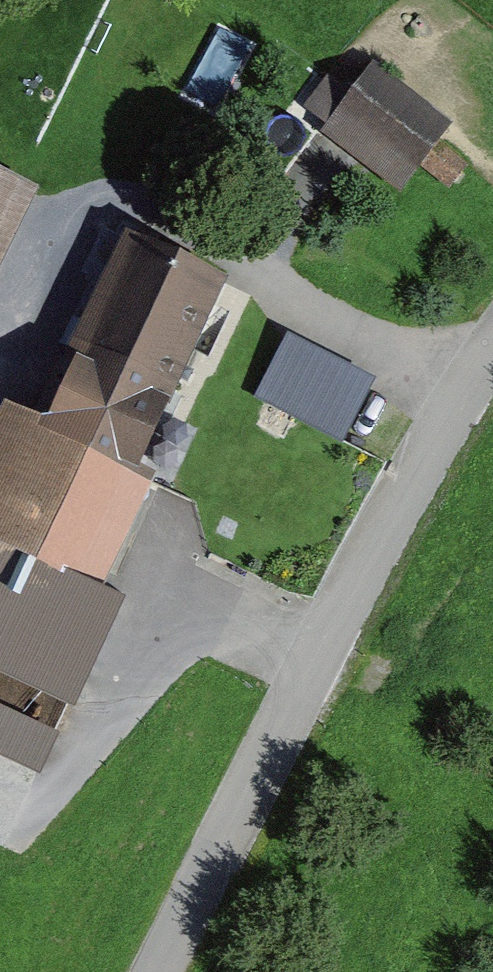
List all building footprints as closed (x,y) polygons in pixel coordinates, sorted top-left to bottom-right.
[(459,133),(373,65),(322,128),(408,196),(459,133)] [(37,188),(0,171),(0,265),(37,188)] [(223,283),(120,236),(46,394),(149,443),(223,283)] [(261,394),(352,435),(383,368),(292,327),(261,394)] [(46,394),(32,423),(7,411),(0,425),(0,557),(97,604),(157,480),(136,470),(149,443),(46,394)]
